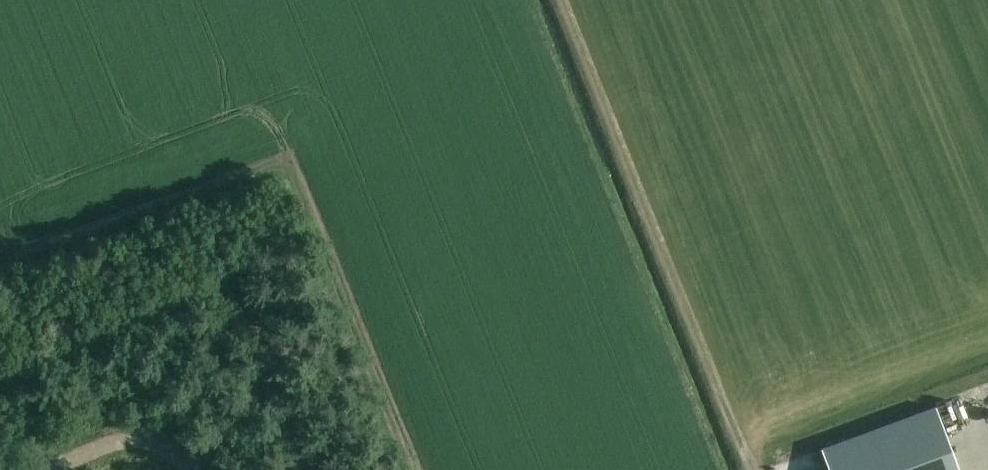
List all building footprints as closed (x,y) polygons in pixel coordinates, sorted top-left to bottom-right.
[(821,449),(828,469),(959,469),(935,407),(821,449)]
